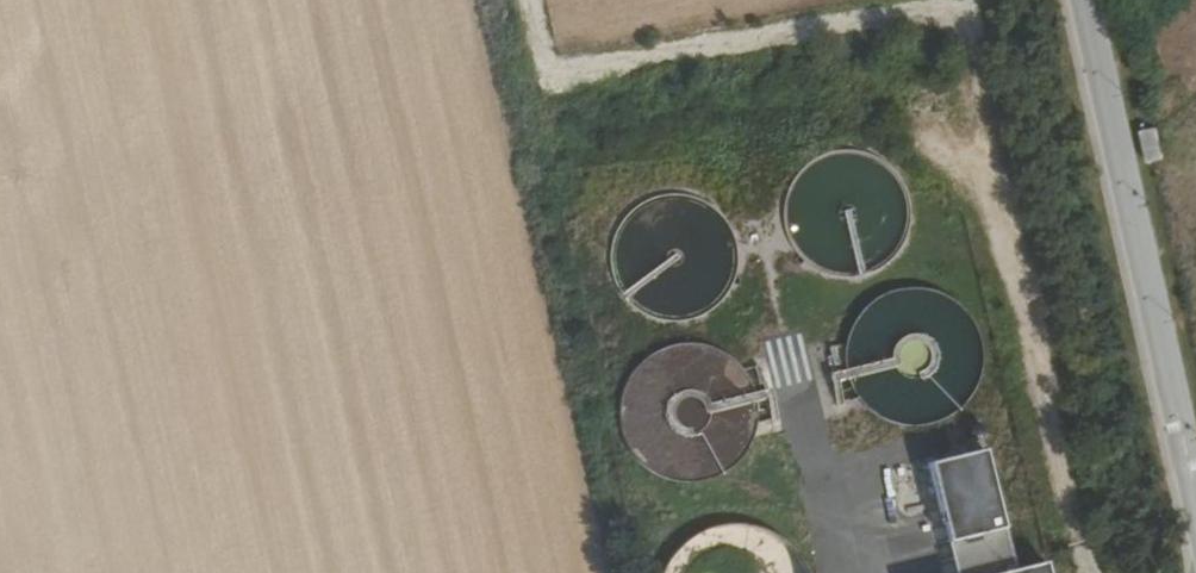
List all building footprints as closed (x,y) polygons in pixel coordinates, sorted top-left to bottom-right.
[(1148,160),(1163,157),(1157,127),(1142,130),(1148,160)] [(929,460),(956,572),(1047,572),(1044,558),(1014,565),(985,447),(929,460)]
